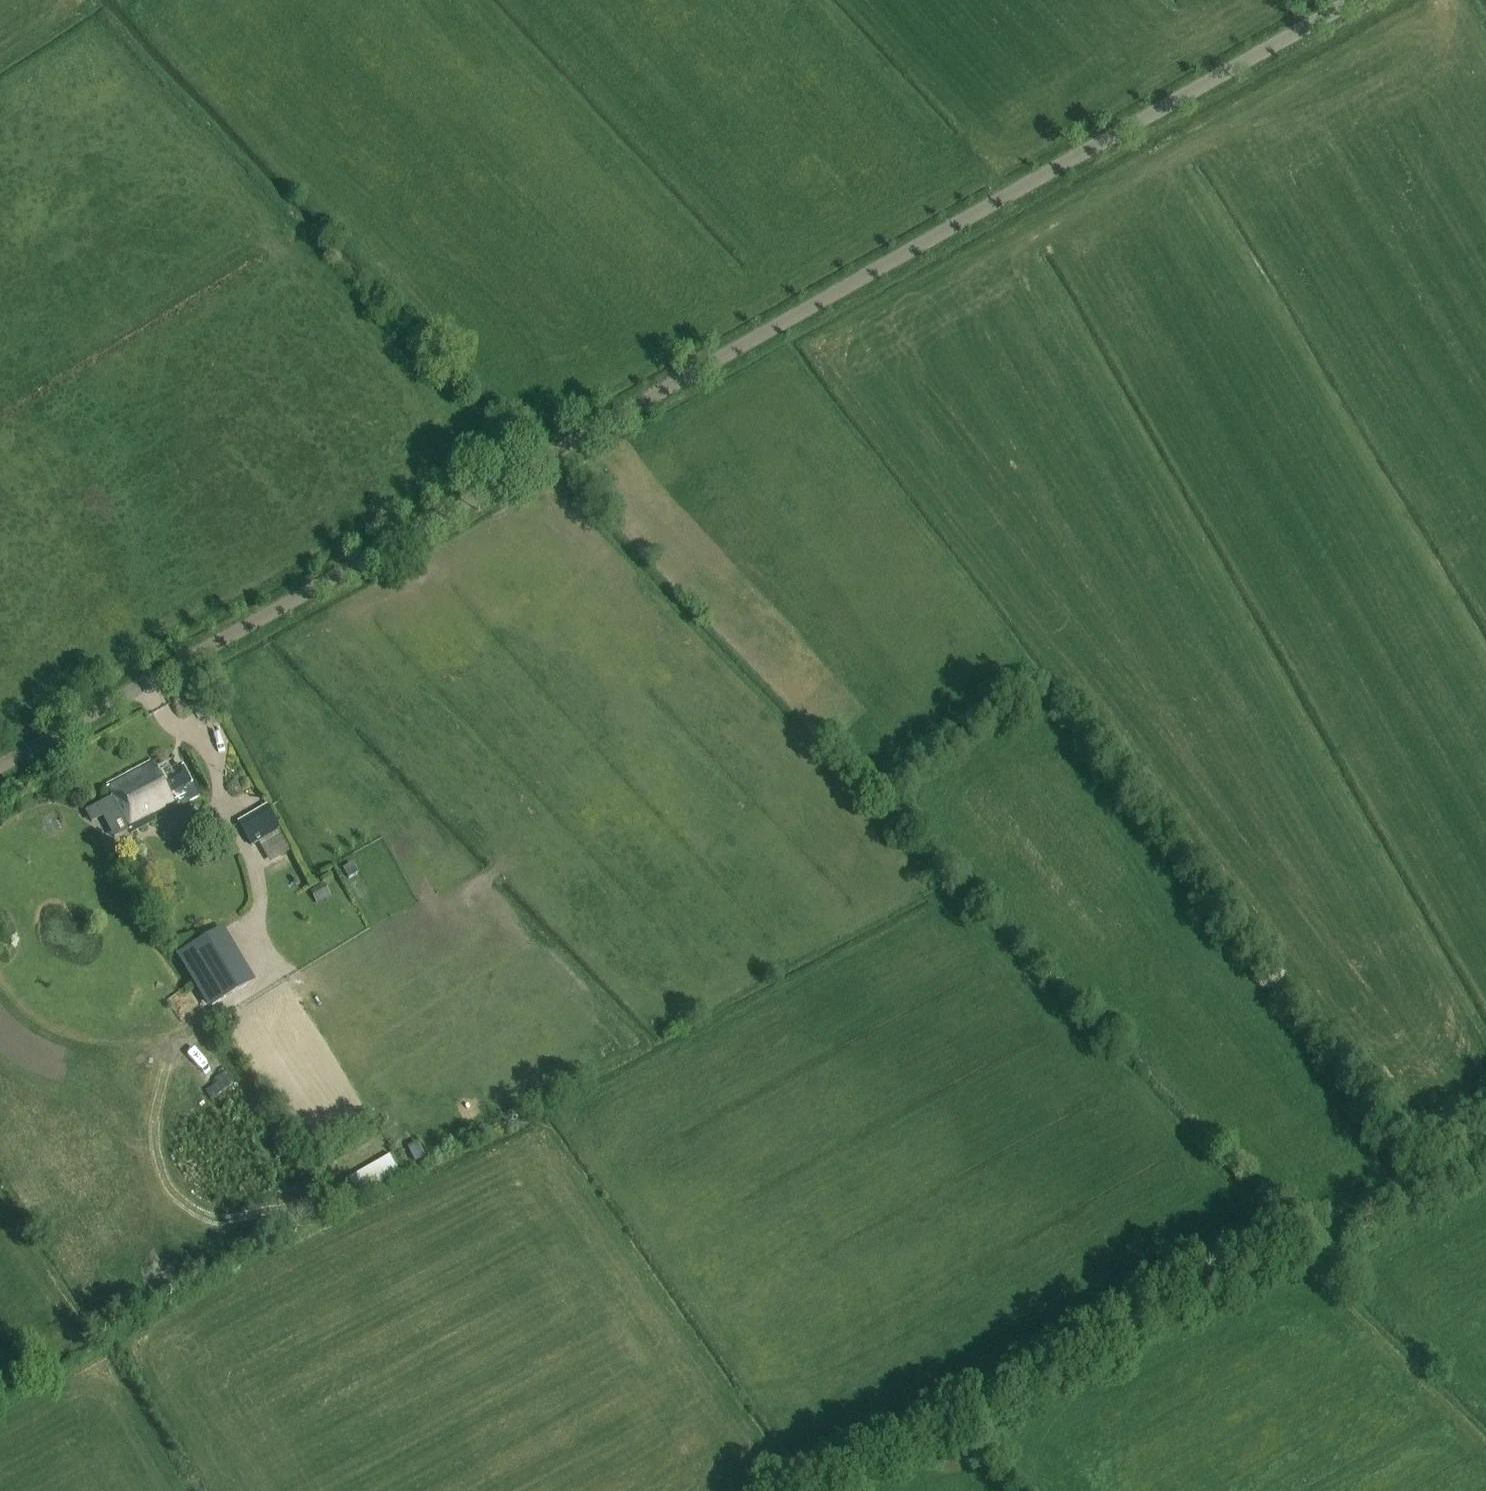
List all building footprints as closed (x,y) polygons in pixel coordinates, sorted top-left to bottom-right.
[(132,834),(199,799),(181,765),(159,776),(151,761),(106,784),(132,834)] [(251,847),(281,831),(267,806),(237,823),(251,847)] [(311,893),(317,905),(331,898),(324,886),(311,893)] [(183,959),(210,1010),(243,992),(226,959),(237,953),(227,936),(183,959)] [(219,1098),(240,1085),(221,1057),(201,1071),(219,1098)]
